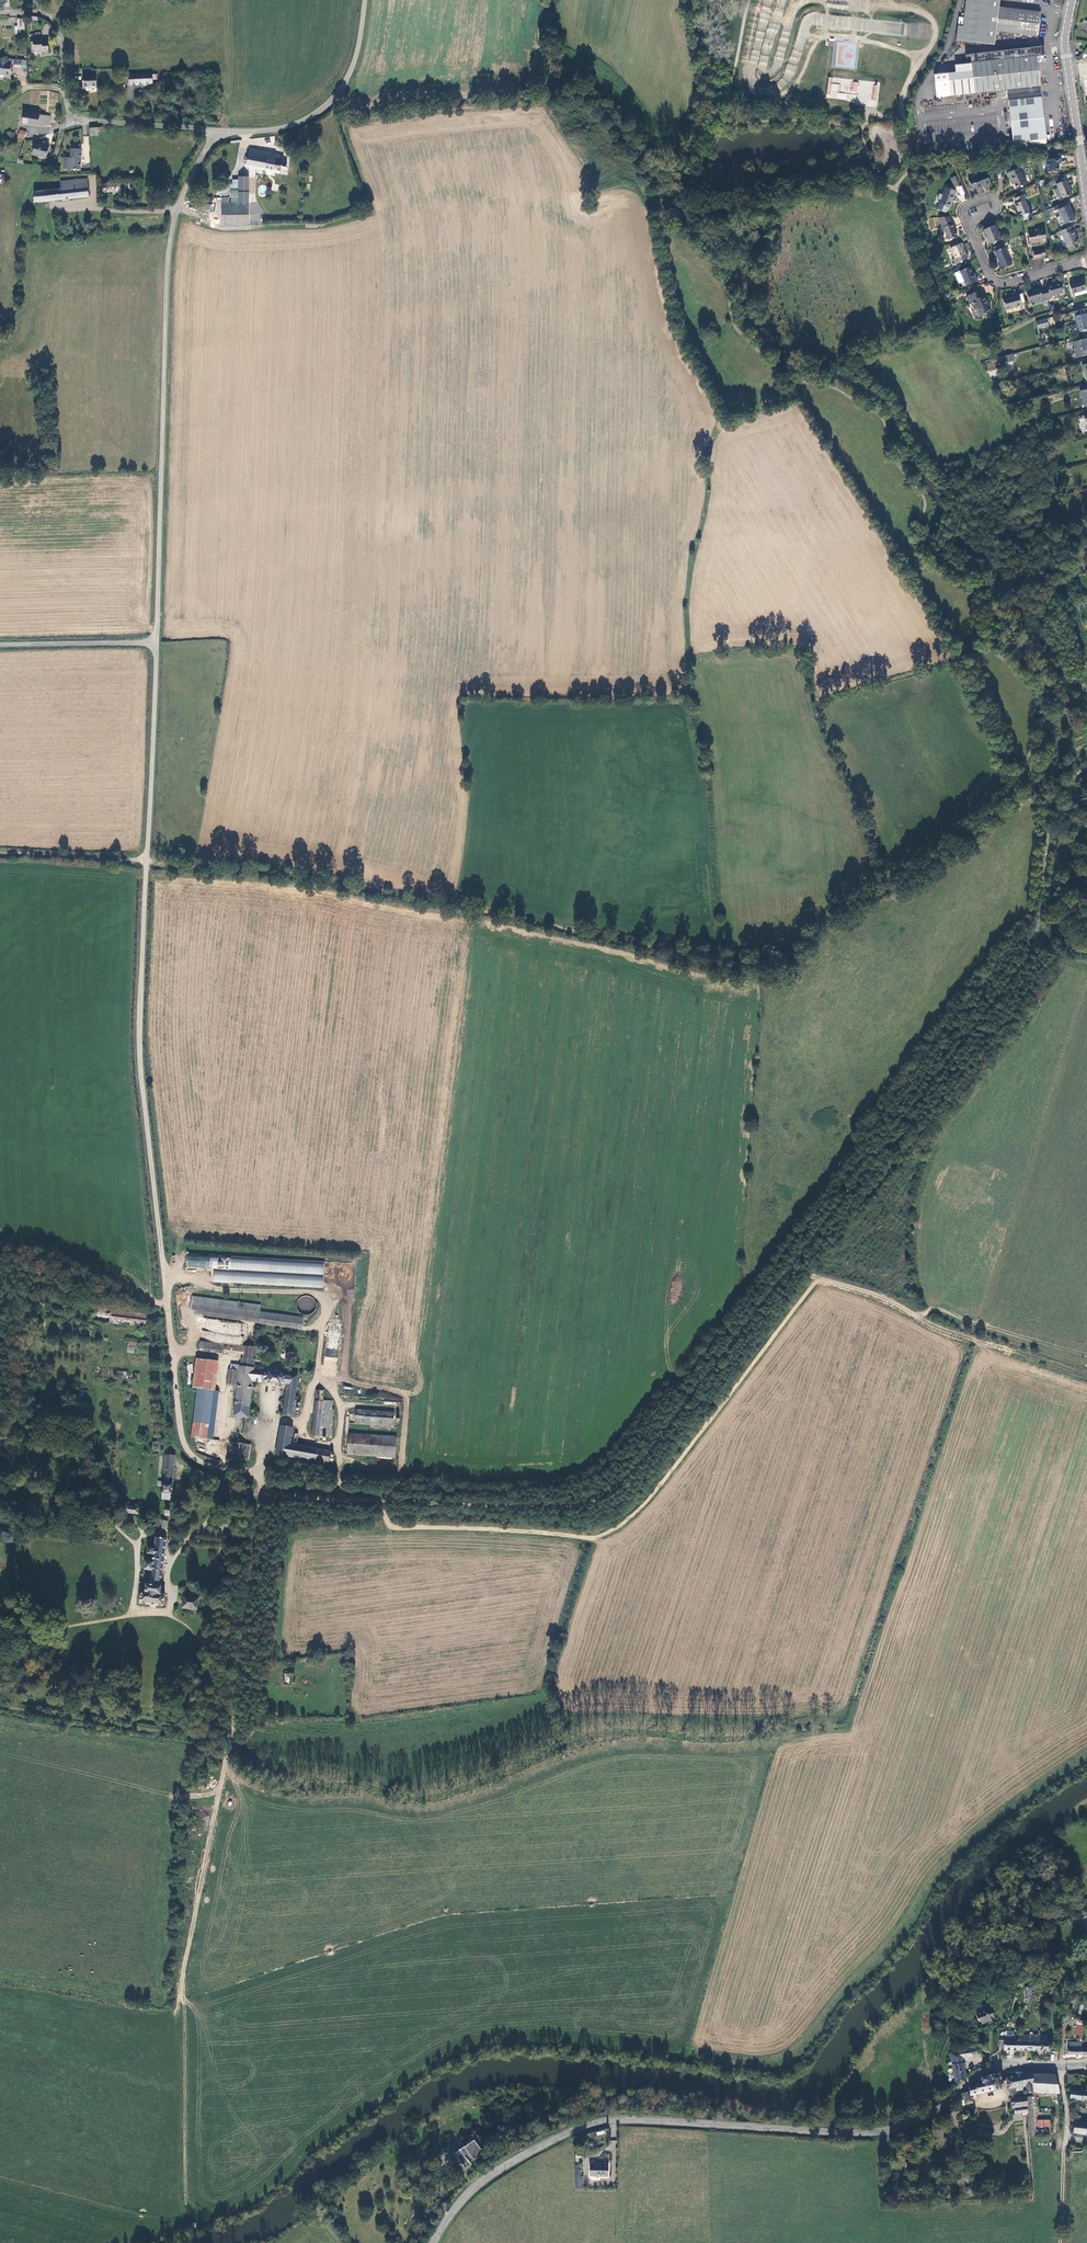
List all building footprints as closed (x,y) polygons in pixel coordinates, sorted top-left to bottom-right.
[(1041,12),(1000,7),(1001,0),(967,0),(965,12),(965,18),(960,17),(959,26),(957,40),(995,45),(997,31),(1038,36),(1041,12)] [(41,43),(41,38),(31,38),(31,44),(33,44),(34,51),(41,51),(42,52),(47,52),(47,42),(41,43)] [(975,93),(1040,86),(1037,56),(972,63),(973,71),(975,93)] [(3,77),(3,78),(9,79),(10,66),(7,66),(8,61),(0,60),(0,76),(3,77)] [(13,69),(25,70),(25,62),(14,61),(13,69)] [(949,74),(951,96),(975,93),(973,71),(949,74)] [(151,85),(151,76),(128,77),(128,85),(151,85)] [(94,88),(94,78),(80,79),(80,87),(88,86),(88,89),(94,88)] [(829,78),(827,95),(837,96),(836,98),(845,99),(846,94),(840,93),(841,84),(831,83),(832,78),(829,78)] [(850,81),(849,92),(858,93),(859,82),(850,81)] [(1014,146),(1047,143),(1041,93),(1008,97),(1012,134),(1010,134),(1010,138),(1013,137),(1014,146)] [(46,125),(50,125),(52,116),(51,116),(51,113),(47,113),(47,115),(40,114),(41,108),(26,106),(25,111),(18,110),(17,122),(45,126),(46,125)] [(101,133),(101,127),(89,128),(90,136),(98,136),(98,133),(101,133)] [(47,159),(49,148),(34,145),(31,156),(47,159)] [(64,168),(81,169),(82,148),(71,147),(71,160),(64,160),(64,168)] [(247,148),(246,163),(284,171),(285,162),(281,161),(282,155),(247,148)] [(1061,162),(1061,158),(1047,159),(1048,171),(1059,170),(1059,162),(1061,162)] [(1009,177),(1011,181),(1013,180),(1015,183),(1014,184),(1016,189),(1027,184),(1018,164),(1006,169),(1008,173),(1006,173),(1008,177),(1009,177)] [(968,178),(972,188),(976,187),(977,188),(990,182),(987,173),(984,173),(978,176),(977,174),(976,174),(973,175),(972,176),(972,177),(968,178)] [(237,190),(247,190),(247,175),(237,174),(237,190)] [(959,185),(955,176),(951,178),(955,187),(959,185)] [(59,191),(30,193),(31,203),(87,198),(85,180),(58,183),(59,191)] [(1058,188),(1054,190),(1058,198),(1062,196),(1063,198),(1072,194),(1066,180),(1056,184),(1058,188)] [(120,191),(120,183),(102,184),(103,193),(120,191)] [(951,202),(955,190),(945,186),(936,208),(945,212),(946,211),(948,207),(949,208),(952,202),(951,202)] [(232,200),(246,201),(247,190),(237,190),(231,190),(232,200)] [(1027,199),(1025,194),(1015,199),(1017,203),(1015,204),(1021,216),(1031,212),(1025,200),(1027,199)] [(219,224),(246,224),(246,201),(232,200),(227,200),(227,195),(219,195),(219,224)] [(1068,205),(1067,201),(1053,207),(1054,211),(1055,211),(1058,210),(1068,205)] [(1068,205),(1058,210),(1061,215),(1064,224),(1075,219),(1068,205)] [(1061,215),(1056,217),(1060,226),(1064,224),(1061,215)] [(956,236),(954,230),(952,227),(954,226),(952,222),(942,227),(947,239),(956,236)] [(1001,239),(996,224),(985,228),(990,243),(1001,239)] [(1071,231),(1069,227),(1062,230),(1064,235),(1062,236),(1069,248),(1079,243),(1073,231),(1071,231)] [(1041,241),(1042,243),(1046,241),(1043,228),(1034,229),(1035,231),(1028,232),(1030,241),(1032,240),(1032,243),(1041,241)] [(963,247),(962,243),(950,248),(955,259),(952,260),(954,264),(968,258),(966,254),(965,254),(962,247),(963,247)] [(1013,265),(1005,247),(995,251),(1000,264),(999,265),(1001,269),(1013,265)] [(1033,251),(1035,258),(1035,260),(1044,258),(1044,256),(1048,255),(1046,249),(1039,250),(1033,251)] [(972,273),(970,267),(955,273),(954,274),(958,282),(959,283),(963,281),(965,286),(978,280),(974,273),(972,273)] [(1086,290),(1083,281),(1070,284),(1073,293),(1086,290)] [(1048,288),(1044,289),(1047,300),(1051,299),(1051,297),(1064,294),(1061,282),(1047,286),(1048,288)] [(965,294),(969,302),(970,301),(967,295),(978,290),(976,286),(970,288),(971,291),(965,294)] [(1047,300),(1044,289),(1040,290),(1039,288),(1026,291),(1030,303),(1037,301),(1037,302),(1047,300)] [(978,290),(967,295),(970,301),(972,300),(975,308),(973,309),(971,311),(974,318),(978,316),(978,317),(990,312),(988,307),(986,303),(987,303),(984,295),(982,296),(979,290),(978,290)] [(1018,295),(1018,294),(1013,295),(1014,297),(1003,300),(1005,310),(1021,306),(1018,295)] [(1085,314),(1074,317),(1078,332),(1086,329),(1086,320),(1085,314)] [(1042,320),(1036,321),(1038,329),(1049,327),(1047,319),(1042,320)] [(1085,338),(1072,342),(1076,358),(1086,355),(1086,350),(1086,347),(1086,345),(1085,338)] [(1014,362),(1012,355),(998,359),(1000,366),(1014,362)] [(1008,390),(1002,393),(1009,405),(1016,402),(1008,390)] [(213,1282),(323,1288),(324,1262),(187,1255),(186,1267),(214,1269),(213,1282)] [(258,1303),(189,1295),(188,1309),(301,1322),(302,1314),(258,1309),(258,1303)] [(148,1348),(148,1343),(126,1340),(126,1346),(148,1348)] [(240,1352),(241,1345),(199,1340),(198,1347),(240,1352)] [(254,1347),(241,1345),(240,1352),(240,1357),(241,1357),(240,1364),(237,1364),(230,1363),(229,1369),(228,1368),(226,1382),(238,1384),(235,1416),(249,1418),(253,1380),(286,1384),(283,1413),(294,1414),(296,1399),(294,1399),(297,1374),(277,1372),(278,1367),(255,1365),(256,1359),(254,1358),(256,1346),(254,1345),(254,1347)] [(199,1387),(215,1389),(218,1359),(195,1356),(192,1386),(199,1387)] [(218,1390),(215,1389),(199,1387),(194,1435),(213,1437),(218,1390)] [(312,1414),(322,1416),(324,1399),(325,1390),(315,1389),(312,1414)] [(334,1400),(324,1399),(322,1416),(312,1414),(310,1433),(330,1436),(334,1400)] [(394,1412),(355,1408),(354,1423),(393,1426),(394,1412)] [(290,1457),(292,1444),(294,1428),(281,1426),(278,1455),(290,1457)] [(400,1436),(351,1432),(350,1454),(398,1458),(400,1436)] [(247,1445),(239,1444),(238,1455),(240,1455),(239,1457),(239,1458),(240,1459),(240,1460),(242,1460),(243,1459),(244,1458),(244,1456),(246,1456),(247,1445)] [(326,1449),(292,1444),(290,1457),(324,1462),(326,1449)] [(251,1445),(247,1445),(246,1456),(244,1456),(244,1458),(243,1459),(242,1460),(249,1461),(251,1445)] [(333,1450),(326,1449),(324,1462),(332,1463),(333,1450)] [(166,1456),(162,1501),(171,1502),(176,1457),(166,1456)] [(126,1515),(138,1517),(139,1510),(126,1508),(126,1515)] [(166,1535),(168,1523),(159,1522),(157,1534),(166,1535)] [(160,1588),(166,1540),(155,1539),(154,1549),(147,1548),(147,1554),(153,1555),(152,1564),(146,1563),(145,1571),(151,1572),(149,1586),(145,1586),(145,1593),(140,1592),(139,1606),(162,1608),(164,1596),(160,1596),(161,1588),(160,1588)] [(183,1598),(182,1610),(197,1612),(198,1600),(183,1598)] [(299,1684),(300,1673),(291,1672),(290,1684),(299,1684)] [(1029,2003),(1031,1994),(1032,1988),(1029,1988),(1029,1987),(1025,1986),(1024,1990),(1027,1991),(1025,1996),(1027,1996),(1025,2002),(1029,2003)] [(1076,2001),(1067,1998),(1065,2005),(1074,2008),(1076,2001)] [(992,2007),(976,2011),(978,2021),(988,2019),(989,2024),(996,2022),(992,2007)] [(1018,2035),(1014,2035),(1014,2033),(1013,2031),(1012,2031),(1005,2031),(1006,2035),(999,2035),(998,2036),(998,2041),(1003,2042),(1003,2051),(1017,2051),(1018,2035)] [(1033,2051),(1033,2041),(1042,2041),(1042,2033),(1029,2034),(1029,2035),(1018,2035),(1017,2051),(1033,2051)] [(1050,2051),(1054,2041),(1042,2041),(1033,2041),(1033,2051),(1050,2051)] [(1081,2056),(1081,2047),(1073,2047),(1073,2045),(1068,2045),(1067,2056),(1081,2056)] [(964,2069),(962,2057),(961,2057),(952,2059),(954,2072),(964,2069)] [(956,2081),(966,2079),(964,2069),(954,2072),(956,2081)] [(1033,2084),(1032,2072),(1023,2074),(1025,2085),(1033,2084)] [(1056,2074),(1032,2072),(1033,2084),(1025,2085),(1025,2089),(1025,2092),(1036,2091),(1061,2094),(1056,2074)] [(1004,2089),(1001,2073),(998,2074),(980,2078),(981,2083),(974,2085),(975,2088),(968,2089),(968,2094),(963,2095),(964,2098),(962,2099),(963,2102),(966,2101),(967,2105),(974,2104),(972,2096),(1004,2089)] [(1025,2085),(1023,2074),(1011,2075),(1013,2087),(1016,2087),(1020,2086),(1020,2090),(1025,2089),(1025,2085)] [(1010,2097),(1018,2097),(1016,2090),(1016,2087),(1013,2087),(1007,2088),(1010,2097)] [(1086,2091),(1072,2090),(1071,2100),(1086,2101),(1086,2091)] [(1026,2097),(1026,2096),(1018,2097),(1010,2097),(1011,2109),(1014,2109),(1014,2113),(1022,2112),(1022,2115),(1028,2115),(1028,2110),(1026,2097)] [(1086,2135),(1086,2124),(1075,2123),(1074,2134),(1086,2135)] [(483,2152),(473,2138),(466,2143),(467,2145),(461,2149),(463,2152),(457,2156),(464,2167),(469,2164),(467,2161),(471,2158),(472,2159),(483,2152)] [(607,2177),(607,2165),(593,2165),(593,2163),(590,2163),(590,2165),(588,2165),(588,2177),(607,2177)]
